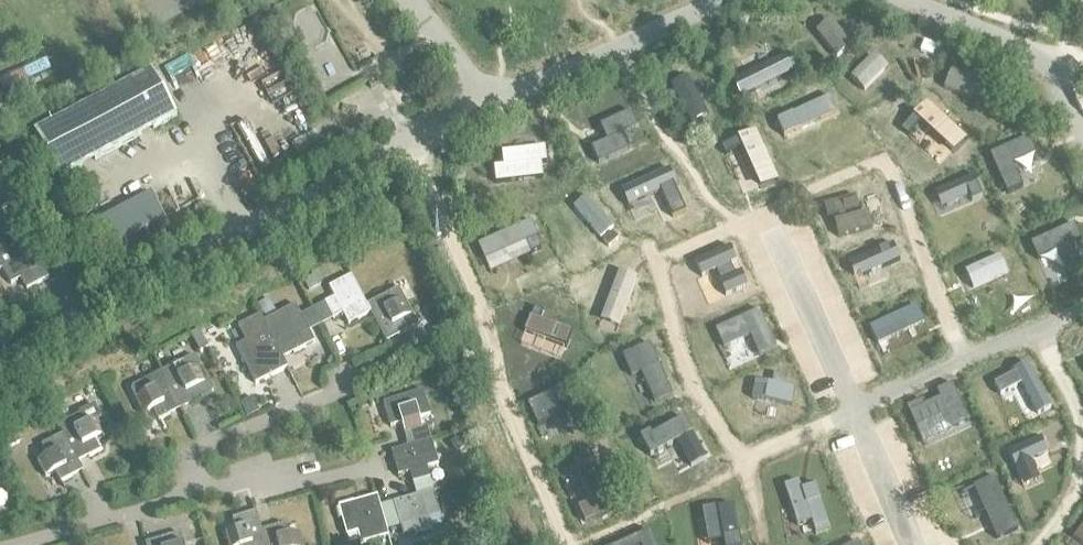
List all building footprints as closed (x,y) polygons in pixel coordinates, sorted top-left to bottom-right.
[(1029,8),(1042,3),(1041,0),(1025,0),(1029,8)] [(834,19),(817,32),(836,57),(853,43),(834,19)] [(786,48),(732,77),(743,98),(798,70),(786,48)] [(895,49),(879,57),(883,66),(899,58),(895,49)] [(898,68),(853,89),(861,106),(889,92),(891,97),(898,94),(896,89),(906,84),(898,68)] [(34,132),(59,179),(176,117),(152,70),(34,132)] [(690,73),(670,84),(690,122),(710,111),(690,73)] [(971,81),(933,90),(936,103),(974,94),(971,81)] [(819,88),(805,94),(810,104),(823,98),(819,88)] [(605,106),(595,111),(610,147),(621,143),(605,106)] [(840,121),(833,106),(783,127),(790,142),(840,121)] [(898,123),(885,129),(903,169),(916,163),(906,141),(912,138),(908,129),(902,131),(898,123)] [(769,130),(756,135),(760,144),(773,139),(769,130)] [(531,133),(485,152),(491,167),(537,148),(531,133)] [(763,154),(756,140),(710,161),(717,176),(763,154)] [(857,173),(805,199),(813,215),(841,201),(843,204),(855,198),(853,194),(865,188),(857,173)] [(970,175),(924,198),(932,213),(934,211),(977,190),(970,175)] [(638,178),(625,184),(640,218),(652,213),(638,178)] [(7,208),(10,199),(4,188),(0,190),(0,212),(7,208)] [(615,203),(610,191),(570,208),(576,220),(615,203)] [(669,194),(667,200),(669,207),(680,202),(676,191),(669,194)] [(516,208),(501,214),(517,258),(532,253),(516,208)] [(686,219),(673,224),(690,259),(702,254),(686,219)] [(886,228),(870,234),(881,259),(875,262),(881,274),(887,271),(890,277),(905,271),(886,228)] [(841,237),(829,242),(833,250),(845,245),(841,237)] [(2,272),(10,287),(19,282),(25,292),(47,281),(27,241),(5,253),(1,244),(0,244),(0,273),(2,272)] [(431,254),(436,268),(450,262),(445,249),(431,254)] [(488,251),(472,257),(489,302),(504,296),(493,266),(501,263),(497,254),(490,257),(488,251)] [(1058,256),(1045,262),(1060,295),(1073,289),(1058,256)] [(585,261),(540,280),(547,295),(591,277),(585,261)] [(316,273),(303,280),(308,291),(322,284),(316,273)] [(346,325),(369,313),(364,305),(348,276),(326,287),(332,299),(322,304),(330,320),(340,315),(346,325)] [(632,276),(620,281),(625,292),(636,287),(632,276)] [(730,279),(691,295),(696,307),(735,291),(730,279)] [(1024,285),(981,302),(986,315),(1029,298),(1024,285)] [(364,305),(369,313),(385,343),(417,325),(411,315),(396,288),(386,293),(364,305)] [(757,290),(747,295),(751,306),(762,301),(757,290)] [(523,292),(512,295),(515,307),(527,304),(523,292)] [(552,294),(541,299),(547,312),(558,307),(552,294)] [(269,298),(258,304),(264,316),(275,310),(269,298)] [(908,304),(856,324),(862,338),(913,317),(908,304)] [(293,305),(262,322),(282,359),(304,347),(314,342),(309,331),(300,314),(298,315),(293,305)] [(282,359),(262,322),(261,322),(258,315),(236,327),(244,343),(234,348),(254,385),(286,368),(282,359)] [(754,321),(716,338),(721,351),(760,334),(754,321)] [(444,325),(432,331),(438,344),(451,337),(444,325)] [(161,372),(160,372),(180,409),(212,392),(212,390),(207,380),(205,381),(198,367),(200,366),(195,356),(192,355),(161,372)] [(560,365),(547,370),(552,382),(565,377),(560,365)] [(180,409),(160,372),(132,387),(130,391),(143,415),(153,410),(158,421),(180,409)] [(560,392),(525,408),(530,421),(566,405),(560,392)] [(383,405),(390,429),(402,426),(405,436),(422,431),(420,421),(431,418),(424,393),(383,405)] [(239,406),(244,418),(258,413),(254,400),(239,406)] [(63,403),(50,409),(56,420),(68,413),(63,403)] [(78,414),(58,425),(62,434),(78,462),(102,450),(96,439),(102,436),(94,422),(101,418),(94,405),(78,413),(79,414),(78,415),(78,414)] [(592,411),(580,417),(585,428),(598,423),(592,411)] [(1057,430),(1048,433),(1052,443),(1061,440),(1057,430)] [(62,434),(59,435),(39,446),(45,457),(36,461),(45,479),(55,473),(60,484),(82,472),(78,462),(77,462),(62,434)] [(1045,436),(1006,454),(1012,467),(1051,449),(1045,436)] [(457,437),(449,443),(456,453),(465,446),(457,437)] [(427,469),(439,466),(432,441),(391,453),(398,478),(409,475),(412,485),(430,480),(427,469)] [(155,444),(145,448),(150,459),(160,455),(155,444)] [(739,464),(728,468),(732,478),(743,473),(739,464)] [(765,476),(756,479),(760,490),(769,487),(765,476)] [(462,488),(466,506),(480,503),(476,484),(462,488)] [(393,503),(402,537),(431,530),(428,519),(440,516),(433,492),(393,503)] [(342,507),(350,536),(361,533),(364,544),(388,537),(377,497),(342,507)] [(635,509),(651,544),(666,544),(668,544),(650,502),(635,509)] [(815,541),(797,502),(781,510),(797,544),(807,544),(815,541)] [(261,532),(262,532),(261,531),(256,513),(232,520),(236,532),(225,535),(228,544),(266,544),(261,532)] [(298,533),(288,536),(284,524),(261,531),(262,532),(261,532),(266,544),(301,544),(298,533)] [(1074,538),(1082,544),(1082,526),(1074,538)] [(145,544),(182,544),(179,535),(145,544)]
